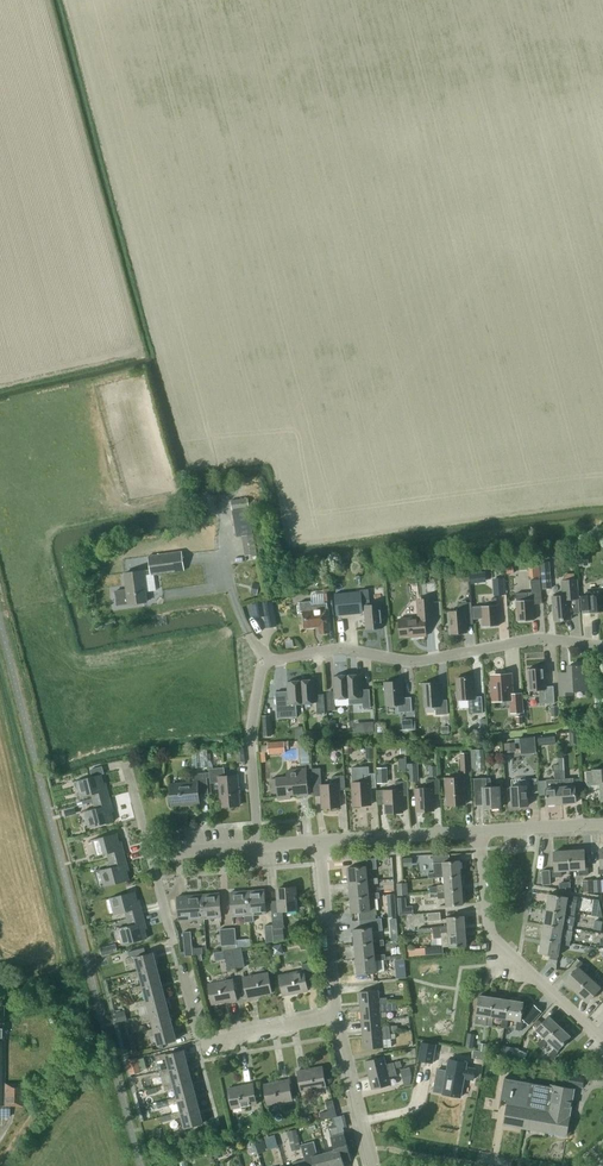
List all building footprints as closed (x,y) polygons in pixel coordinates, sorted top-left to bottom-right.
[(233,481),(219,483),(220,493),(234,491),(233,481)] [(232,509),(249,507),(248,498),(231,500),(232,509)] [(235,526),(237,536),(241,535),(245,535),(253,533),(249,507),(232,510),(235,526)] [(254,533),(241,535),(245,556),(257,554),(254,533)] [(182,551),(148,556),(150,569),(151,574),(154,574),(185,570),(182,551)] [(588,565),(587,556),(577,557),(578,566),(588,565)] [(551,588),(549,562),(541,562),(543,588),(551,588)] [(127,588),(115,589),(118,604),(129,603),(129,604),(147,601),(145,591),(144,585),(147,585),(145,575),(151,574),(150,569),(125,573),(127,588)] [(460,582),(471,581),(469,571),(458,573),(460,582)] [(495,578),(496,595),(505,594),(504,578),(495,578)] [(534,619),(533,604),(542,603),(540,579),(531,580),(532,592),(516,593),(518,621),(534,619)] [(554,620),(571,619),(570,599),(579,598),(577,579),(562,580),(563,595),(552,596),(554,620)] [(253,582),(251,592),(257,594),(260,584),(253,582)] [(583,613),(594,612),(596,611),(598,612),(602,610),(602,582),(598,588),(588,589),(589,595),(581,595),(583,613)] [(330,592),(330,588),(323,589),(324,593),(323,594),(324,601),(332,600),(331,592),(330,592)] [(362,606),(361,600),(360,591),(334,593),(336,614),(362,611),(362,606)] [(473,606),(474,618),(482,618),(483,626),(499,625),(497,597),(492,598),(492,605),(473,606)] [(433,619),(431,598),(417,599),(418,617),(399,619),(400,636),(418,635),(418,636),(426,635),(425,620),(433,619)] [(364,605),(366,629),(383,627),(381,604),(370,605),(369,599),(361,600),(362,606),(364,605)] [(252,602),(254,617),(265,616),(263,601),(262,600),(252,602)] [(272,600),(263,601),(265,616),(275,614),(272,600)] [(327,602),(312,604),(311,601),(299,602),(300,604),(297,605),(298,613),(303,613),(305,627),(319,626),(320,633),(330,632),(327,602)] [(466,632),(465,620),(472,620),(471,602),(458,603),(459,610),(449,611),(451,633),(466,632)] [(560,673),(561,695),(571,694),(570,689),(587,689),(586,665),(569,666),(569,673),(560,673)] [(544,667),(527,669),(529,690),(539,689),(540,699),(540,703),(555,702),(553,686),(545,686),(544,667)] [(370,707),(369,689),(362,689),(361,674),(347,675),(349,698),(362,697),(363,708),(370,707)] [(492,675),(494,700),(512,699),(512,712),(522,711),(521,694),(512,694),(510,674),(492,675)] [(333,676),(334,691),(327,692),(328,710),(336,710),(335,698),(349,698),(347,675),(333,676)] [(470,714),(483,713),(482,696),(474,696),(473,676),(457,677),(458,700),(469,699),(470,714)] [(324,694),(316,694),(315,679),(301,680),(303,703),(317,702),(318,713),(325,713),(324,694)] [(297,716),(296,703),(303,703),(301,680),(287,681),(288,691),(275,692),(277,718),(297,716)] [(403,697),(401,680),(385,682),(387,705),(398,704),(399,712),(412,711),(411,697),(403,697)] [(423,683),(425,706),(436,706),(436,714),(448,714),(447,699),(440,700),(439,682),(423,683)] [(559,716),(558,706),(550,706),(551,717),(559,716)] [(271,735),(270,715),(263,715),(264,736),(271,735)] [(412,721),(412,719),(402,719),(403,729),(407,729),(407,733),(416,733),(415,721),(412,721)] [(536,732),(521,733),(522,749),(537,748),(536,732)] [(285,753),(284,741),(267,743),(268,755),(285,753)] [(516,751),(515,742),(504,743),(505,753),(516,751)] [(310,764),(308,744),(298,744),(300,765),(310,764)] [(243,747),(236,747),(238,762),(245,761),(243,747)] [(460,753),(461,773),(470,772),(469,752),(460,753)] [(560,771),(562,803),(576,802),(576,792),(581,792),(580,778),(573,778),(573,777),(565,778),(564,757),(559,758),(560,771)] [(407,763),(408,780),(408,781),(419,781),(418,763),(407,763)] [(369,788),(377,787),(376,773),(370,773),(369,766),(351,767),(353,782),(354,805),(371,804),(369,788)] [(438,776),(437,766),(429,766),(429,777),(438,776)] [(221,806),(240,805),(238,775),(225,776),(224,767),(209,768),(210,782),(219,782),(221,806)] [(388,783),(387,767),(376,767),(377,783),(388,783)] [(290,796),(308,795),(306,768),(287,770),(288,777),(277,778),(279,799),(290,798),(290,796)] [(313,785),(321,784),(322,784),(321,768),(312,768),(313,785)] [(602,800),(602,769),(592,769),(592,770),(586,771),(587,785),(601,784),(601,800),(602,800)] [(555,779),(553,779),(546,779),(546,780),(538,780),(539,792),(539,795),(546,794),(547,804),(562,803),(560,771),(554,771),(555,779)] [(208,793),(206,772),(193,773),(194,782),(170,784),(172,804),(181,803),(182,805),(193,804),(193,802),(199,802),(198,794),(208,793)] [(102,774),(76,781),(80,797),(91,794),(93,801),(110,797),(107,789),(106,789),(102,774)] [(338,790),(345,789),(344,775),(332,776),(333,783),(322,784),(321,784),(323,808),(340,807),(338,790)] [(447,805),(466,804),(464,777),(445,778),(447,805)] [(491,786),(491,777),(474,778),(475,795),(483,794),(484,808),(501,807),(500,786),(491,786)] [(535,792),(534,781),(534,778),(521,779),(521,785),(511,786),(513,806),(528,805),(527,793),(535,792)] [(433,793),(440,793),(439,779),(427,779),(427,787),(416,788),(417,811),(434,810),(433,793)] [(409,795),(408,781),(408,780),(396,781),(396,789),(385,790),(386,813),(403,812),(402,795),(409,795)] [(95,808),(84,811),(88,827),(114,820),(110,805),(112,804),(110,797),(93,801),(95,808)] [(66,816),(77,813),(75,807),(64,810),(66,816)] [(117,833),(92,840),(96,856),(107,853),(109,860),(125,856),(123,848),(121,848),(117,833)] [(569,850),(570,869),(579,869),(579,875),(588,874),(588,867),(585,868),(584,849),(569,850)] [(562,870),(570,869),(569,850),(554,851),(555,870),(552,870),(553,876),(562,876),(562,870)] [(450,854),(433,855),(434,872),(428,872),(429,878),(444,876),(461,875),(460,860),(450,861),(450,854)] [(111,867),(100,870),(104,886),(129,879),(125,864),(127,863),(125,856),(109,860),(111,867)] [(348,867),(349,882),(368,880),(367,878),(366,869),(377,868),(376,858),(357,859),(358,866),(348,867)] [(412,866),(412,858),(403,858),(403,866),(412,866)] [(462,889),(461,875),(444,876),(445,884),(437,884),(438,886),(430,887),(430,892),(462,889)] [(378,877),(367,878),(368,880),(349,882),(350,897),(369,895),(369,893),(368,884),(378,883),(378,877)] [(584,892),(594,891),(593,879),(583,879),(584,892)] [(595,892),(602,891),(602,879),(594,880),(595,892)] [(398,895),(408,894),(407,882),(397,883),(398,895)] [(283,910),(297,909),(295,887),(277,888),(278,900),(271,900),(273,928),(284,927),(283,910)] [(247,891),(249,914),(249,922),(254,921),(254,914),(266,913),(264,889),(247,891)] [(462,889),(430,892),(430,897),(438,896),(439,898),(446,897),(447,905),(463,904),(462,889)] [(135,891),(110,898),(114,914),(125,911),(127,918),(143,914),(141,906),(139,907),(135,891)] [(232,916),(244,915),(245,922),(249,922),(249,914),(247,891),(230,892),(232,916)] [(359,911),(360,920),(376,918),(375,910),(377,909),(376,898),(380,898),(379,892),(369,893),(369,895),(350,897),(352,912),(359,911)] [(219,893),(202,894),(204,918),(221,917),(219,893)] [(549,893),(547,908),(565,911),(565,909),(567,900),(577,902),(577,896),(567,894),(567,896),(549,893)] [(202,894),(185,896),(177,896),(179,920),(204,918),(202,894)] [(394,896),(386,897),(388,918),(396,917),(394,896)] [(407,906),(406,897),(397,898),(399,915),(413,914),(413,906),(407,906)] [(593,905),(591,915),(602,916),(601,907),(593,905)] [(575,916),(574,916),(575,911),(565,909),(565,911),(547,908),(544,923),(563,926),(563,924),(573,925),(573,926),(574,926),(575,916)] [(428,921),(441,920),(440,912),(428,913),(428,921)] [(118,928),(122,944),(147,938),(143,922),(145,922),(143,914),(127,918),(129,925),(118,928)] [(433,933),(465,930),(464,916),(448,917),(448,925),(432,927),(433,933)] [(376,918),(360,920),(360,928),(353,929),(355,944),(373,942),(373,940),(372,931),(383,930),(382,918),(376,918)] [(573,925),(563,924),(563,926),(544,923),(542,937),(560,940),(561,938),(562,929),(572,931),(573,926),(573,925)] [(266,942),(274,941),(272,924),(265,925),(266,942)] [(227,928),(229,945),(236,944),(235,927),(227,928)] [(222,945),(229,945),(227,928),(220,928),(221,945),(222,945)] [(284,940),(283,929),(273,930),(274,941),(284,940)] [(433,933),(433,938),(442,937),(442,946),(443,946),(450,945),(450,946),(466,945),(465,930),(433,933)] [(185,955),(193,955),(191,931),(183,932),(185,955)] [(560,940),(542,937),(540,952),(551,954),(558,956),(560,944),(569,945),(570,940),(561,938),(560,940)] [(250,938),(239,938),(240,947),(246,946),(250,946),(250,938)] [(355,944),(356,959),(375,957),(375,955),(374,945),(384,945),(384,939),(373,940),(373,942),(355,944)] [(284,954),(281,943),(271,945),(273,956),(284,954)] [(108,946),(100,948),(102,956),(110,954),(108,946)] [(426,947),(426,954),(443,953),(443,946),(442,946),(426,947)] [(153,952),(146,954),(144,947),(128,951),(129,957),(126,958),(127,963),(136,961),(138,970),(139,972),(157,967),(153,952)] [(232,949),(236,968),(245,966),(241,947),(237,948),(232,949)] [(426,947),(405,949),(405,955),(421,954),(426,954),(426,947)] [(227,969),(236,968),(232,949),(229,949),(224,950),(227,969)] [(385,954),(375,955),(375,957),(356,959),(358,974),(376,972),(375,960),(386,959),(385,954)] [(405,959),(396,959),(397,968),(406,968),(405,959)] [(576,991),(589,977),(583,971),(587,966),(580,960),(576,965),(578,967),(565,981),(576,991)] [(307,991),(304,973),(313,971),(311,962),(302,964),(303,970),(280,974),(284,996),(307,991)] [(140,975),(142,985),(143,986),(161,981),(157,967),(139,972),(138,970),(129,973),(131,978),(140,975)] [(248,997),(271,993),(267,972),(244,976),(248,997)] [(589,977),(576,991),(587,1001),(600,987),(602,989),(602,988),(602,981),(600,978),(596,982),(589,977)] [(213,1004),(236,1000),(232,979),(209,983),(213,1004)] [(144,990),(146,999),(146,1001),(165,996),(161,981),(143,986),(142,985),(133,987),(135,992),(144,990)] [(359,991),(361,1006),(388,1003),(387,997),(379,998),(378,990),(359,991)] [(491,1015),(494,997),(479,995),(477,1013),(488,1015),(487,1025),(492,1026),(494,1016),(491,1015)] [(147,1004),(150,1014),(150,1015),(169,1010),(165,996),(146,1001),(146,999),(137,1001),(138,1007),(147,1004)] [(491,1015),(494,1016),(503,1017),(501,1027),(507,1028),(508,1018),(506,1018),(509,999),(494,997),(491,1015)] [(524,1002),(509,999),(506,1018),(508,1018),(517,1019),(516,1029),(521,1030),(523,1020),(521,1019),(524,1002)] [(397,1003),(388,1004),(388,1003),(361,1006),(362,1020),(380,1018),(380,1011),(397,1009),(397,1003)] [(9,1118),(9,1106),(21,1106),(22,1084),(4,1084),(5,1040),(2,1040),(3,1004),(0,1004),(0,1117),(9,1118)] [(534,1005),(522,1018),(524,1020),(529,1025),(541,1011),(534,1005)] [(151,1019),(154,1028),(154,1030),(172,1025),(169,1010),(150,1015),(150,1014),(141,1016),(142,1021),(151,1019)] [(118,1021),(124,1020),(121,1011),(115,1012),(118,1021)] [(560,1026),(549,1015),(536,1029),(545,1037),(538,1044),(542,1048),(549,1041),(547,1039),(560,1026)] [(362,1020),(363,1034),(390,1032),(390,1025),(381,1026),(380,1018),(362,1020)] [(154,1030),(154,1028),(145,1031),(146,1036),(155,1033),(158,1044),(176,1040),(172,1025),(154,1030)] [(547,1039),(549,1041),(555,1047),(549,1054),(553,1058),(560,1050),(558,1049),(571,1036),(560,1026),(547,1039)] [(365,1049),(392,1046),(391,1038),(390,1034),(390,1032),(363,1034),(365,1049)] [(473,1048),(475,1034),(471,1033),(468,1033),(466,1046),(473,1048)] [(421,1041),(418,1060),(432,1062),(435,1043),(421,1041)] [(501,1054),(508,1055),(509,1046),(502,1045),(501,1054)] [(166,1058),(169,1068),(169,1069),(188,1064),(184,1050),(166,1054),(166,1053),(156,1056),(157,1061),(166,1058)] [(473,1056),(473,1057),(483,1059),(484,1059),(484,1058),(485,1052),(474,1050),(473,1056)] [(519,1050),(517,1056),(521,1057),(525,1059),(525,1058),(527,1053),(519,1050)] [(369,1075),(395,1068),(394,1062),(386,1064),(384,1056),(366,1060),(369,1075)] [(137,1057),(128,1060),(131,1074),(141,1071),(137,1057)] [(473,1079),(475,1068),(466,1067),(467,1062),(449,1059),(443,1093),(461,1096),(464,1078),(473,1079)] [(394,1062),(395,1068),(402,1066),(400,1060),(394,1062)] [(492,1069),(501,1071),(503,1063),(493,1062),(492,1069)] [(191,1079),(188,1064),(169,1069),(169,1068),(160,1070),(161,1075),(170,1073),(173,1082),(173,1084),(191,1079)] [(302,1091),(325,1087),(322,1066),(298,1070),(302,1091)] [(410,1067),(400,1069),(402,1077),(412,1075),(410,1067)] [(395,1068),(369,1075),(373,1089),(391,1084),(389,1077),(397,1074),(395,1068)] [(570,1076),(569,1084),(583,1087),(584,1079),(570,1076)] [(569,1115),(573,1089),(552,1085),(551,1086),(504,1078),(501,1099),(508,1100),(504,1123),(566,1134),(570,1116),(569,1115)] [(195,1093),(191,1079),(173,1084),(173,1082),(164,1085),(165,1090),(174,1088),(176,1097),(177,1098),(195,1093)] [(268,1104),(292,1100),(288,1079),(264,1083),(268,1104)] [(233,1108),(256,1104),(252,1083),(229,1087),(233,1108)] [(199,1108),(195,1093),(177,1098),(176,1097),(167,1099),(169,1104),(178,1102),(180,1111),(181,1113),(199,1108)] [(320,1112),(322,1119),(337,1115),(333,1099),(326,1101),(328,1110),(320,1112)] [(181,1113),(180,1111),(171,1114),(173,1119),(182,1117),(185,1128),(203,1123),(199,1108),(181,1113)] [(349,1157),(350,1156),(344,1133),(345,1132),(344,1127),(345,1127),(342,1115),(332,1117),(334,1125),(328,1127),(331,1136),(334,1150),(326,1152),(329,1165),(345,1165),(343,1158),(349,1157)] [(301,1149),(296,1129),(287,1131),(292,1151),(301,1149)] [(262,1136),(266,1149),(279,1146),(275,1133),(262,1136)] [(262,1136),(254,1139),(258,1153),(266,1151),(266,1149),(262,1136)] [(258,1153),(254,1139),(246,1141),(250,1156),(258,1153)] [(326,1152),(317,1154),(314,1141),(301,1144),(305,1159),(305,1158),(307,1165),(329,1165),(326,1152)]
